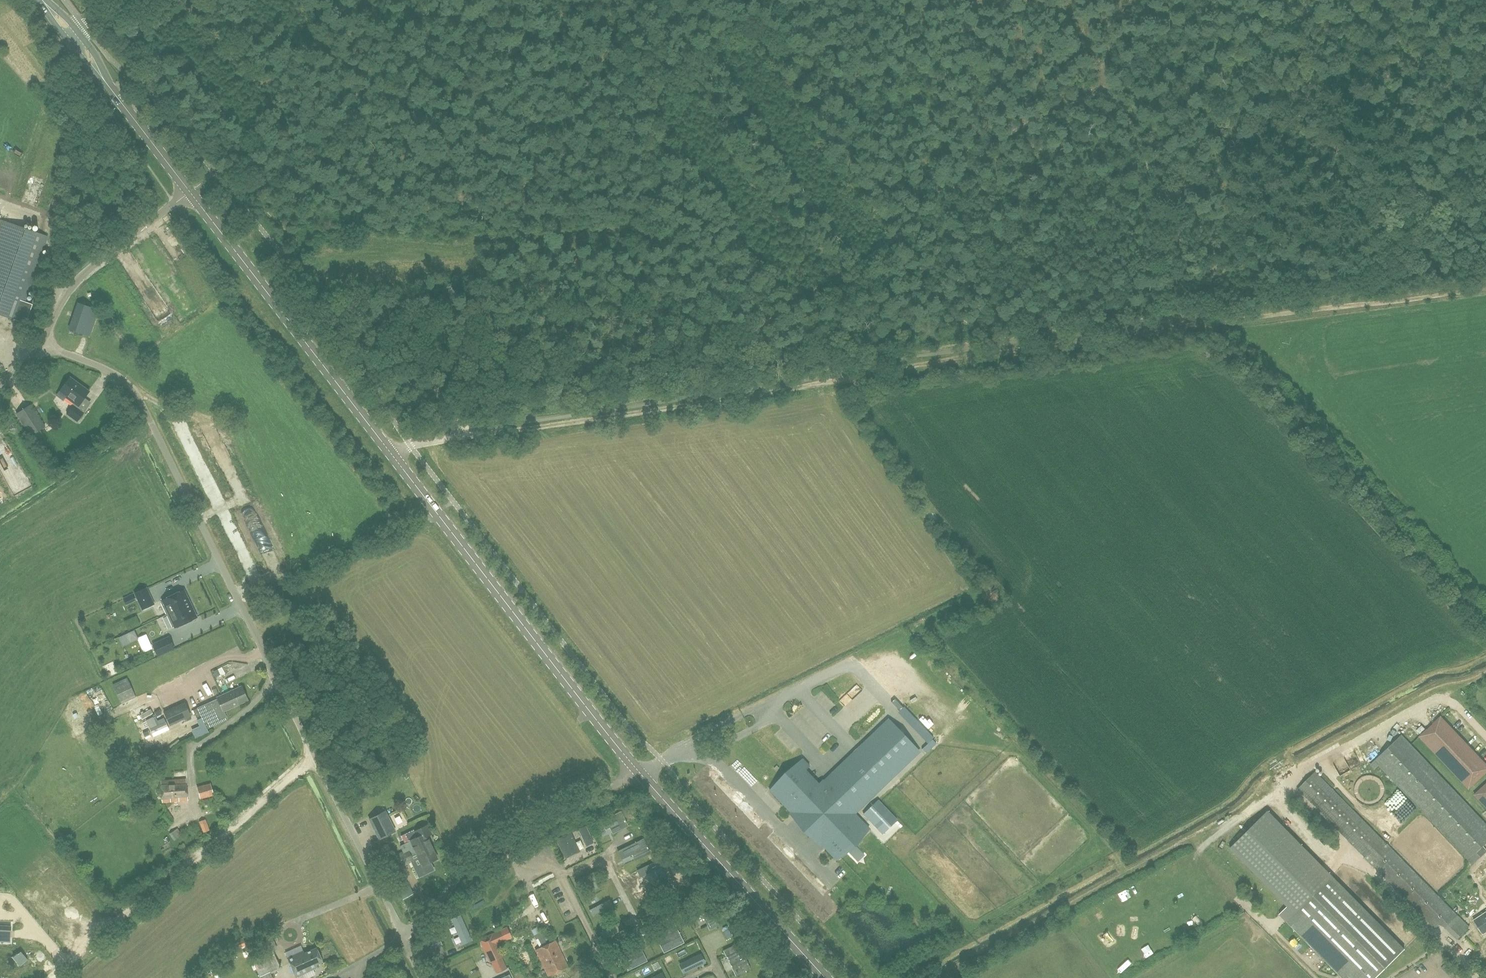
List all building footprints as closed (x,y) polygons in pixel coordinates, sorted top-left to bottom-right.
[(47,237),(3,221),(0,230),(0,315),(26,324),(33,304),(24,302),(47,237)] [(89,333),(96,318),(79,310),(72,325),(89,333)] [(79,407),(90,392),(70,377),(61,391),(67,396),(66,397),(76,404),(75,406),(73,405),(67,414),(78,422),(84,413),(77,408),(78,406),(79,407)] [(31,436),(45,427),(31,404),(16,414),(31,436)] [(6,428),(14,423),(8,414),(0,419),(6,428)] [(8,474),(13,488),(30,482),(25,468),(8,474)] [(242,564),(255,557),(252,552),(240,560),(242,564)] [(204,613),(192,586),(170,597),(183,623),(204,613)] [(147,587),(134,593),(139,602),(143,611),(155,605),(151,596),(147,587)] [(158,655),(164,652),(159,642),(153,644),(158,655)] [(121,704),(136,697),(128,678),(113,685),(121,704)] [(856,684),(849,690),(854,697),(862,690),(856,684)] [(224,711),(248,700),(242,687),(217,698),(197,708),(207,729),(227,720),(227,718),(224,711)] [(185,701),(163,711),(170,726),(192,716),(185,701)] [(849,718),(852,723),(859,718),(856,714),(849,718)] [(1446,765),(1468,745),(1441,716),(1419,736),(1446,765)] [(799,726),(804,731),(810,725),(806,720),(799,726)] [(160,733),(163,738),(180,729),(177,724),(160,733)] [(819,744),(826,753),(839,742),(832,733),(819,744)] [(1485,843),(1485,824),(1402,735),(1384,752),(1372,739),(1362,748),(1375,761),(1371,765),(1374,768),(1378,765),(1473,864),(1485,852),(1485,850),(1482,846),(1485,843)] [(908,741),(901,748),(911,759),(918,752),(908,741)] [(1468,745),(1446,765),(1469,789),(1485,774),(1485,764),(1468,745)] [(772,787),(838,856),(856,838),(858,840),(869,829),(854,814),(904,766),(894,755),(873,775),(852,754),(813,792),(797,775),(805,768),(801,763),(790,773),(789,771),(772,787)] [(1297,789),(1368,861),(1435,929),(1442,923),(1457,938),(1468,927),(1383,840),(1382,840),(1315,772),(1297,789)] [(162,803),(188,801),(187,779),(161,781),(162,803)] [(1474,794),(1485,807),(1485,783),(1474,794)] [(200,799),(214,795),(211,784),(197,787),(200,799)] [(864,815),(883,836),(898,821),(879,802),(864,815)] [(613,833),(628,825),(621,811),(601,821),(605,830),(610,828),(613,833)] [(1405,949),(1268,811),(1230,848),(1288,906),(1279,914),(1343,977),(1375,977),(1405,949)] [(384,812),(369,820),(379,839),(394,831),(384,812)] [(167,826),(174,821),(168,813),(161,818),(167,826)] [(203,833),(210,830),(205,819),(199,822),(203,833)] [(411,841),(401,846),(403,852),(406,857),(411,855),(417,853),(416,853),(431,846),(427,838),(433,835),(428,825),(413,832),(416,838),(411,841)] [(582,836),(588,833),(585,826),(579,829),(582,836)] [(174,841),(181,837),(176,830),(169,834),(174,841)] [(557,840),(566,858),(579,851),(578,850),(584,848),(580,841),(575,843),(570,834),(557,840)] [(635,861),(651,853),(643,838),(617,851),(621,859),(632,854),(635,861)] [(437,859),(431,846),(416,853),(417,853),(422,864),(414,867),(419,877),(430,872),(429,870),(433,868),(430,862),(437,859)] [(406,857),(403,852),(397,855),(403,866),(414,860),(411,855),(406,857)] [(836,862),(830,869),(842,879),(848,872),(836,862)] [(593,868),(575,879),(580,887),(598,876),(593,868)] [(1148,892),(1155,889),(1149,877),(1142,881),(1148,892)] [(405,899),(415,894),(407,878),(397,883),(405,899)] [(650,879),(632,888),(636,895),(654,885),(650,879)] [(1121,892),(1124,903),(1134,900),(1131,889),(1121,892)] [(611,895),(590,909),(595,916),(616,902),(611,895)] [(1104,918),(1112,914),(1105,901),(1097,906),(1104,918)] [(703,913),(710,929),(718,925),(710,910),(703,913)] [(1089,929),(1096,921),(1086,912),(1079,920),(1089,929)] [(1475,921),(1483,933),(1485,931),(1485,913),(1475,921)] [(472,940),(460,915),(451,919),(462,944),(472,940)] [(622,923),(604,934),(608,941),(626,930),(622,923)] [(657,940),(678,930),(674,923),(654,933),(657,940)] [(0,924),(0,940),(11,940),(12,924),(0,924)] [(491,963),(501,958),(503,957),(497,945),(493,934),(492,933),(479,940),(490,964),(491,963)] [(664,953),(684,943),(681,936),(660,946),(664,953)] [(432,948),(442,944),(439,937),(429,941),(432,948)] [(542,963),(562,954),(556,941),(536,950),(542,963)] [(617,951),(618,954),(620,958),(641,948),(638,941),(637,941),(617,951)] [(317,965),(323,962),(317,948),(305,953),(304,950),(288,958),(297,977),(318,967),(317,965)] [(21,951),(14,956),(20,964),(27,959),(21,951)] [(270,972),(280,968),(273,951),(253,960),(261,977),(273,977),(270,972)] [(562,954),(542,963),(548,976),(568,967),(562,954)] [(627,971),(647,961),(644,954),(623,964),(627,971)] [(701,954),(680,964),(684,974),(706,963),(701,954)] [(738,955),(723,963),(725,968),(728,967),(733,977),(748,977),(747,975),(745,976),(743,972),(745,971),(738,955)] [(1446,958),(1436,961),(1438,968),(1448,965),(1446,958)] [(641,976),(652,972),(649,965),(638,969),(641,976)]
